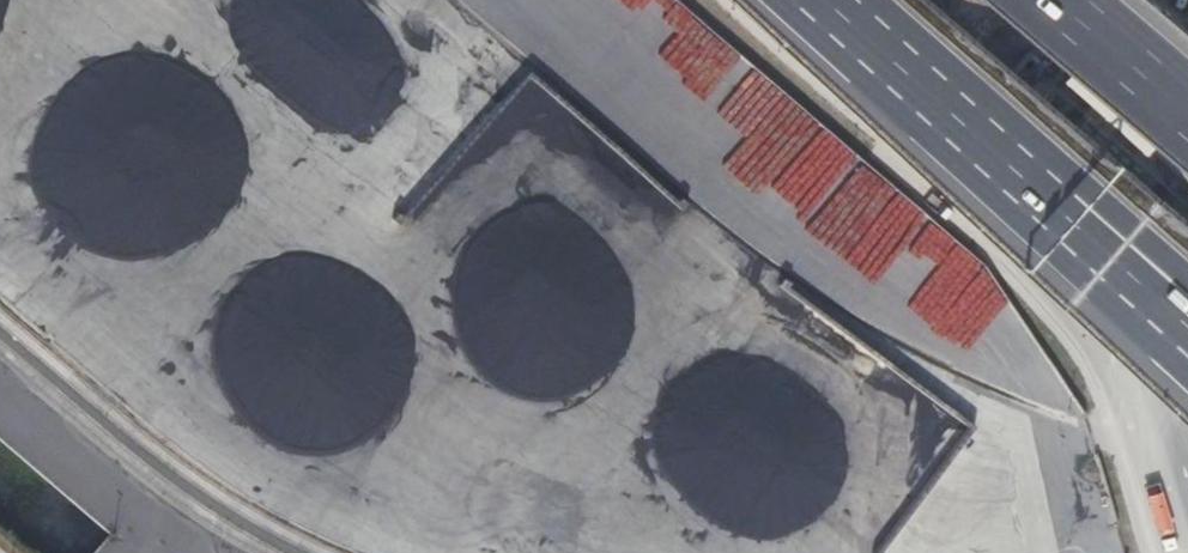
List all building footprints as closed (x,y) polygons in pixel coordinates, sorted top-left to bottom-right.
[(930,213),(670,0),(661,0),(655,19),(633,11),(624,23),(652,33),(633,44),(626,30),(609,50),(557,81),(561,87),(522,73),(409,211),(429,245),(508,273),(500,294),(557,314),(553,326),(561,341),(591,351),(603,344),(657,363),(664,375),(692,385),(700,362),(788,311),(836,328),(854,274),(867,267),(864,266),(897,247),(904,228),(930,213)] [(1163,164),(1155,157),(1141,173),(1149,180),(1163,164)]
